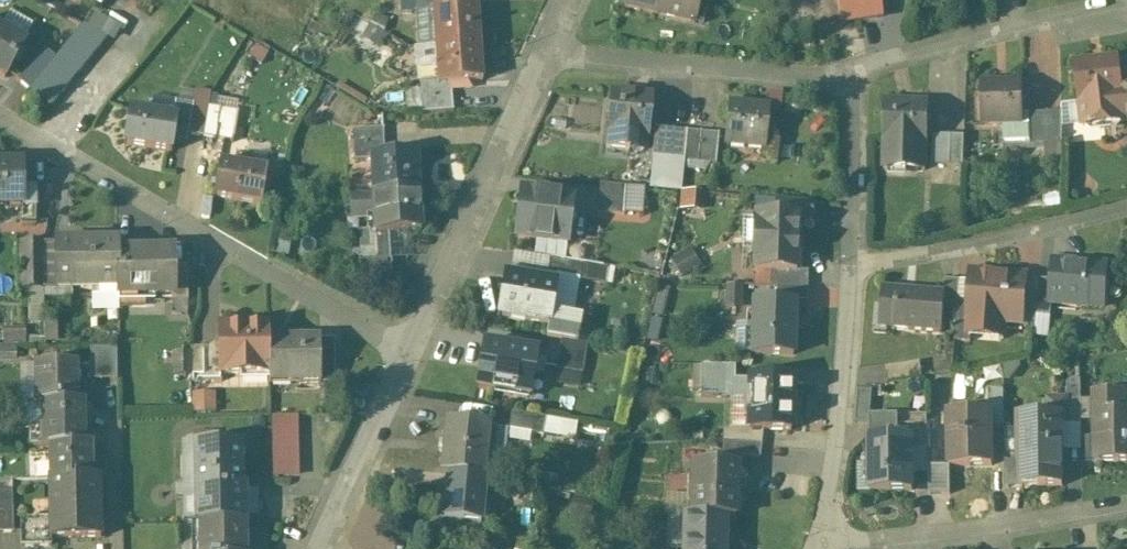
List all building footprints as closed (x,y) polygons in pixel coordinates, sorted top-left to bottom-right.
[(416,11),(415,11),(415,12),(416,12),(432,11),(432,8),(445,7),(445,0),(415,0),(416,11)] [(620,6),(621,6),(622,5),(659,14),(659,15),(660,15),(664,0),(622,0),(620,6)] [(660,15),(694,23),(699,0),(664,0),(660,15)] [(841,23),(879,17),(876,0),(838,0),(841,23)] [(445,7),(432,8),(432,11),(435,46),(479,43),(477,5),(445,7)] [(432,11),(416,12),(417,47),(435,46),(432,11)] [(4,78),(24,43),(22,42),(32,24),(10,12),(3,25),(4,26),(2,30),(0,29),(0,75),(4,78)] [(58,58),(31,91),(50,107),(106,39),(85,26),(58,58)] [(479,43),(435,46),(437,81),(437,84),(451,83),(482,81),(479,43)] [(45,48),(18,80),(31,91),(58,58),(45,48)] [(1117,59),(1075,64),(1080,104),(1082,126),(1124,121),(1121,100),(1117,59)] [(437,81),(420,83),(422,112),(422,113),(453,111),(451,83),(437,84),(437,81)] [(1022,82),(981,84),(982,125),(1023,124),(1022,82)] [(211,93),(195,90),(193,104),(194,104),(189,134),(201,137),(208,107),(211,93)] [(651,95),(611,91),(607,133),(631,135),(647,136),(647,137),(648,137),(651,95)] [(192,105),(176,102),(176,101),(175,101),(172,117),(177,118),(175,132),(187,134),(186,142),(187,142),(189,134),(194,104),(193,104),(192,105)] [(769,107),(728,103),(724,145),(765,149),(769,107)] [(927,104),(886,103),(884,170),(908,170),(908,157),(925,157),(927,104)] [(220,110),(208,107),(201,137),(215,139),(220,110)] [(237,113),(221,110),(221,109),(220,108),(220,110),(215,139),(214,140),(215,140),(216,139),(232,142),(232,143),(233,143),(238,112),(237,111),(237,113)] [(172,117),(130,109),(129,109),(124,144),(125,144),(170,151),(170,152),(171,152),(175,132),(177,118),(172,117)] [(1061,144),(1060,112),(1047,113),(1048,144),(1061,144)] [(1047,113),(1029,113),(1030,145),(1048,144),(1047,113)] [(687,130),(655,127),(652,158),(684,161),(687,130)] [(383,129),(354,131),(355,161),(371,161),(371,158),(384,157),(383,129)] [(701,131),(687,130),(684,161),(698,163),(701,131)] [(719,133),(701,131),(698,163),(716,164),(719,133)] [(631,135),(607,133),(605,148),(629,150),(631,135)] [(964,136),(932,135),(931,165),(963,166),(964,136)] [(384,157),(371,158),(371,161),(374,196),(418,193),(416,155),(384,157)] [(266,170),(220,163),(221,162),(220,162),(214,197),(215,197),(260,204),(260,205),(261,205),(267,170),(266,170)] [(0,163),(0,205),(20,205),(21,205),(21,189),(20,163),(0,163)] [(626,187),(600,184),(597,213),(624,215),(624,211),(626,187)] [(645,188),(626,187),(624,211),(643,213),(645,188)] [(34,189),(21,189),(21,205),(20,205),(21,224),(34,224),(34,189)] [(374,196),(367,196),(351,194),(353,219),(367,219),(368,232),(359,232),(361,261),(360,261),(360,263),(391,261),(391,260),(390,260),(389,233),(420,231),(418,193),(374,196)] [(572,199),(520,193),(515,238),(536,241),(536,234),(565,238),(565,244),(566,245),(572,199)] [(796,219),(756,218),(755,271),(771,271),(795,272),(795,271),(796,219)] [(565,238),(536,234),(536,241),(534,255),(547,257),(564,260),(566,245),(565,244),(565,238)] [(99,243),(70,243),(70,242),(55,243),(55,288),(93,288),(118,287),(117,253),(117,242),(99,242),(99,243)] [(42,243),(24,243),(25,288),(43,288),(42,243)] [(55,243),(42,243),(43,288),(55,288),(55,243)] [(172,252),(117,253),(118,287),(118,294),(171,294),(172,294),(172,266),(172,252)] [(564,260),(547,257),(545,274),(586,281),(588,264),(564,260)] [(391,261),(360,263),(360,280),(392,278),(391,261)] [(1106,265),(1053,261),(1052,281),(1050,303),(1051,303),(1103,307),(1106,265)] [(606,267),(588,264),(586,281),(603,284),(606,267)] [(187,266),(172,266),(172,294),(171,294),(171,301),(187,301),(187,266)] [(795,271),(795,272),(771,271),(770,286),(782,287),(807,287),(807,271),(795,271)] [(555,284),(505,275),(506,273),(504,273),(497,318),(498,318),(498,316),(548,324),(545,338),(561,340),(576,343),(577,340),(576,340),(580,319),(551,313),(556,282),(555,282),(555,284)] [(1026,277),(971,273),(969,300),(967,319),(972,319),(971,335),(1002,338),(1004,322),(1022,323),(1023,313),(1024,301),(1026,278),(1026,277)] [(1039,279),(1026,278),(1024,301),(1037,303),(1039,279)] [(959,280),(945,279),(944,292),(945,292),(944,304),(957,305),(957,300),(959,280)] [(1052,281),(1039,279),(1037,303),(1036,314),(1050,316),(1051,303),(1050,303),(1052,281)] [(118,287),(93,288),(93,308),(118,308),(118,294),(118,287)] [(807,287),(782,287),(782,301),(807,301),(807,287)] [(944,292),(882,287),(881,308),(887,309),(886,328),(942,333),(944,304),(945,292),(944,292)] [(969,300),(957,300),(957,305),(954,341),(970,342),(971,335),(972,319),(967,319),(969,300)] [(1037,303),(1024,301),(1023,313),(1036,314),(1037,303)] [(793,305),(753,304),(751,355),(792,356),(793,305)] [(237,328),(237,327),(219,328),(219,347),(220,374),(221,374),(241,374),(241,373),(268,373),(268,338),(268,327),(266,327),(266,328),(237,328)] [(319,337),(268,338),(268,373),(269,384),(320,384),(320,383),(335,382),(334,361),(319,362),(319,338),(319,337)] [(334,361),(334,338),(319,338),(319,362),(334,361)] [(576,343),(561,340),(556,369),(582,374),(587,344),(576,343)] [(536,352),(484,343),(476,388),(495,391),(495,388),(528,393),(527,396),(529,396),(536,352)] [(207,382),(206,347),(190,348),(190,382),(207,382)] [(219,347),(206,347),(207,382),(221,381),(221,374),(220,374),(219,347)] [(116,348),(90,349),(90,380),(116,380),(116,348)] [(77,364),(33,365),(34,403),(40,403),(66,402),(78,402),(77,364)] [(734,366),(701,365),(700,398),(726,399),(726,382),(734,382),(734,379),(734,366)] [(791,381),(734,379),(734,382),(726,382),(726,399),(749,399),(748,429),(748,430),(762,430),(790,431),(791,381)] [(1080,387),(1067,387),(1067,400),(1080,399),(1080,387)] [(1003,391),(989,392),(989,414),(990,414),(991,427),(1004,427),(1003,391)] [(1124,397),(1094,398),(1095,463),(1126,463),(1126,416),(1125,416),(1124,397)] [(1080,424),(1080,399),(1067,400),(1066,400),(1067,424),(1080,424)] [(66,402),(40,403),(41,425),(28,426),(28,427),(29,447),(41,446),(48,446),(85,445),(84,402),(78,402),(66,402)] [(34,403),(21,403),(21,427),(28,427),(28,426),(41,425),(40,403),(34,403)] [(545,418),(511,412),(508,429),(543,435),(545,418)] [(989,414),(949,415),(949,466),(950,466),(991,465),(991,427),(990,414),(989,414)] [(898,415),(870,415),(870,440),(890,440),(890,428),(898,428),(898,415)] [(927,450),(927,415),(910,416),(910,440),(911,440),(912,450),(927,450)] [(1061,417),(1019,418),(1019,439),(1021,439),(1021,455),(1021,464),(1023,464),(1023,486),(1062,486),(1062,451),(1062,424),(1061,417)] [(489,425),(444,421),(439,473),(448,474),(484,478),(489,425)] [(1081,451),(1080,424),(1067,424),(1062,424),(1062,451),(1081,451)] [(748,429),(723,428),(723,440),(736,442),(761,444),(762,430),(748,430),(748,429)] [(870,440),(870,491),(912,491),(912,450),(911,440),(910,440),(890,440),(870,440)] [(761,444),(736,442),(734,456),(759,458),(761,444)] [(242,444),(193,445),(194,523),(197,523),(246,522),(245,487),(242,487),(242,444)] [(85,445),(48,446),(48,480),(92,479),(91,445),(85,445)] [(1021,464),(1021,455),(1005,456),(1005,487),(1023,487),(1023,486),(1023,464),(1021,464)] [(735,468),(693,466),(692,517),(725,518),(733,518),(735,468)] [(949,466),(928,466),(928,495),(950,494),(950,466),(949,466)] [(484,478),(448,474),(444,518),(463,520),(463,519),(480,521),(484,478)] [(92,479),(48,480),(49,519),(49,539),(51,539),(100,538),(99,479),(92,479)] [(0,490),(0,507),(12,507),(12,490),(0,490)] [(12,532),(12,507),(0,507),(0,532),(12,532)] [(684,517),(668,516),(667,542),(670,547),(682,547),(682,539),(684,539),(684,517)] [(684,517),(684,539),(682,539),(682,547),(682,548),(724,548),(725,518),(692,517),(684,517)] [(49,539),(49,519),(20,520),(20,546),(50,546),(51,539),(49,539)] [(197,523),(198,548),(246,548),(246,522),(197,523)]
